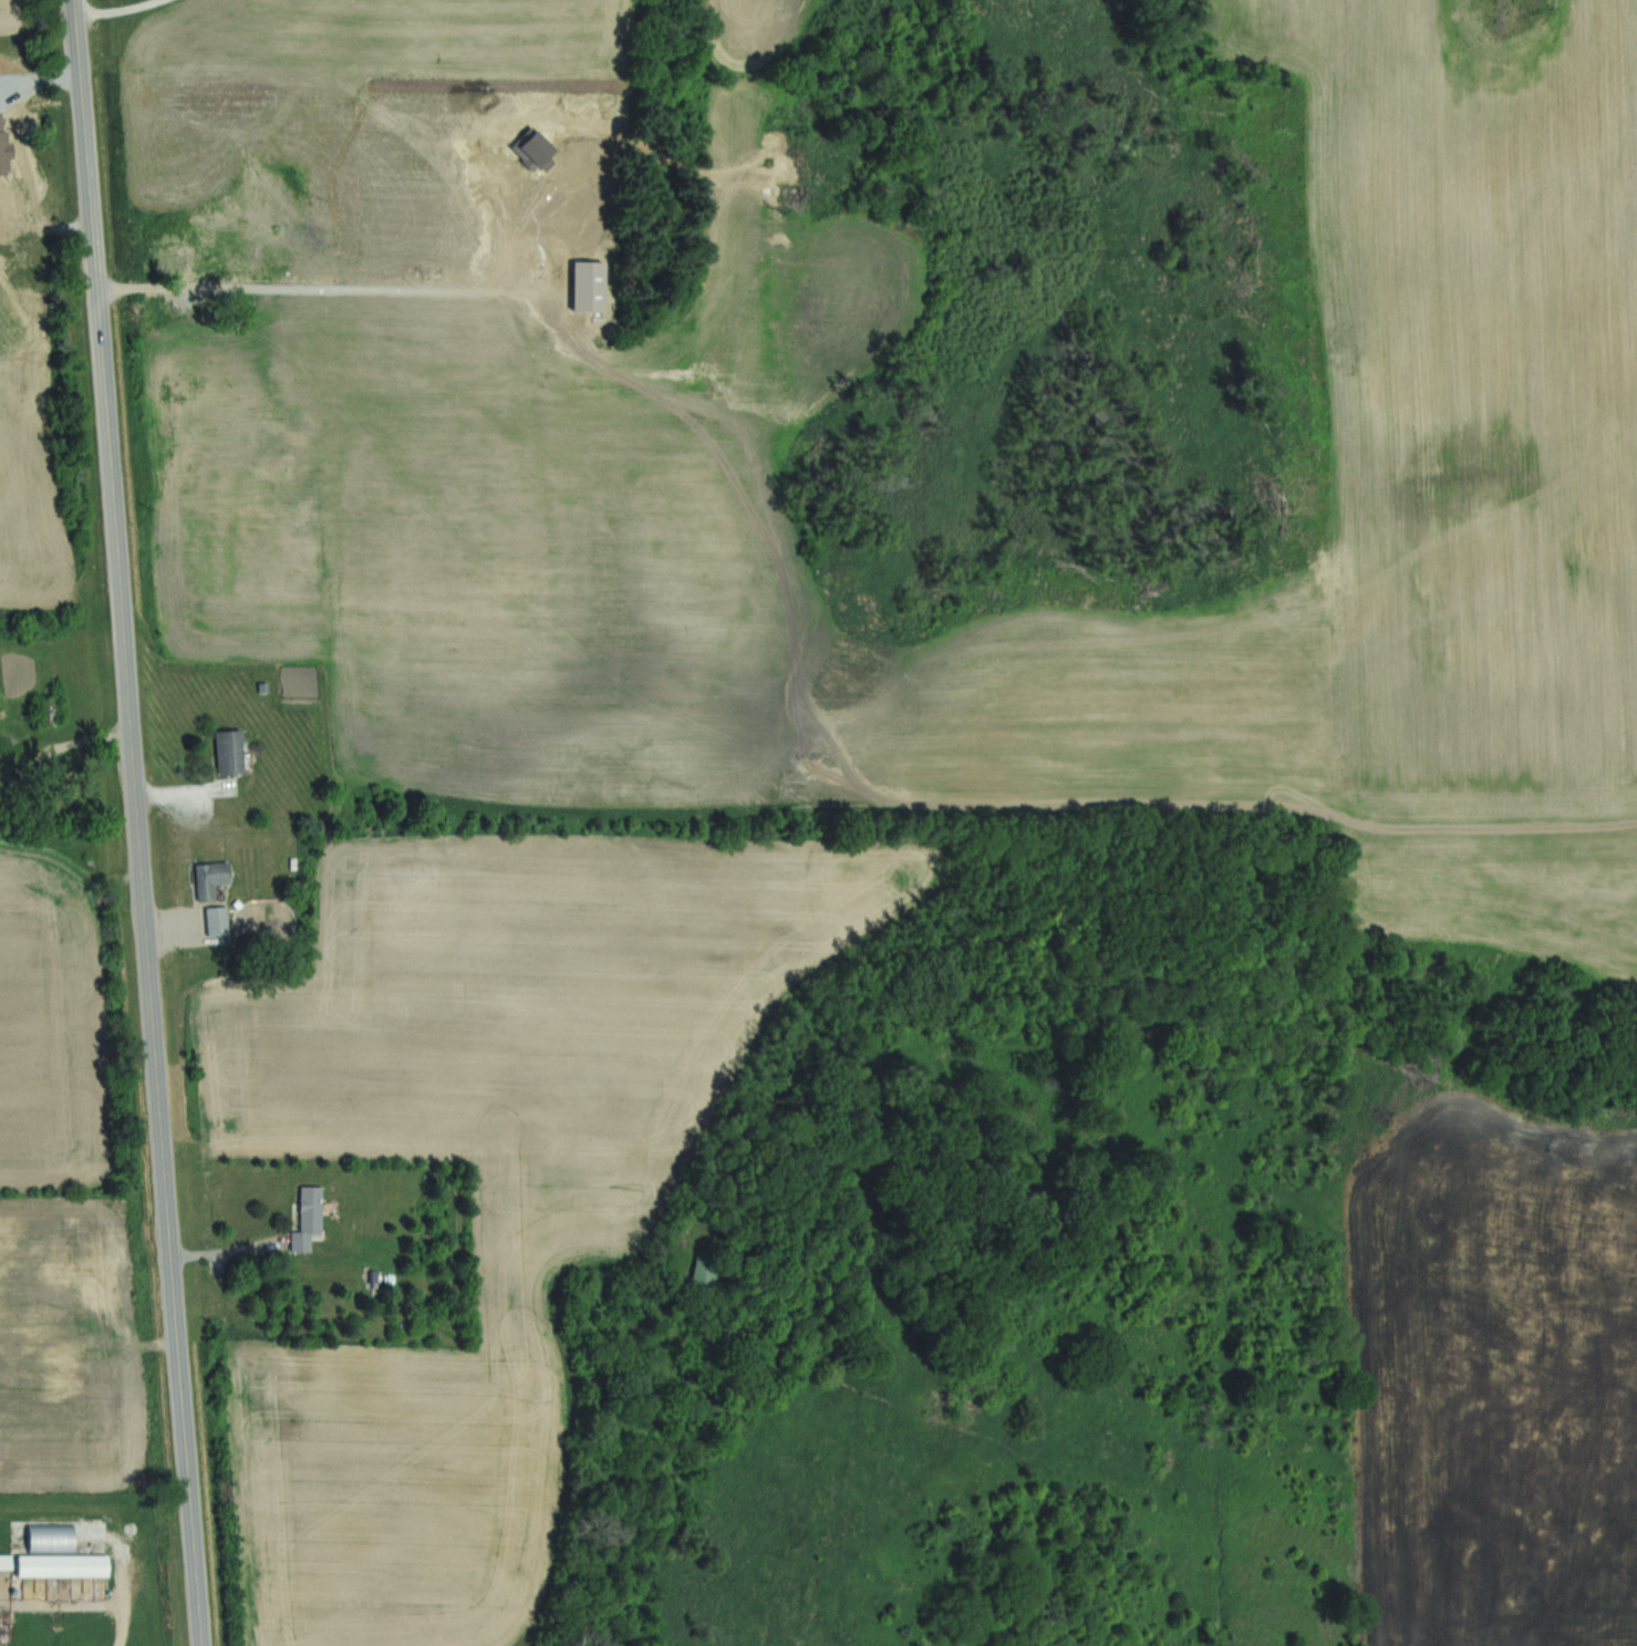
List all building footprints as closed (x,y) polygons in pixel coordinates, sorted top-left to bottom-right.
[(215,729),(218,776),(245,774),(241,727),(215,729)] [(229,861),(195,863),(197,899),(215,898),(214,883),(230,882),(229,861)] [(206,905),(208,936),(231,935),(228,904),(206,905)] [(322,1184),(322,1232),(311,1232),(311,1251),(290,1251),(290,1231),(300,1231),(301,1184),(322,1184)] [(696,1254),(690,1285),(714,1290),(721,1259),(696,1254)]
